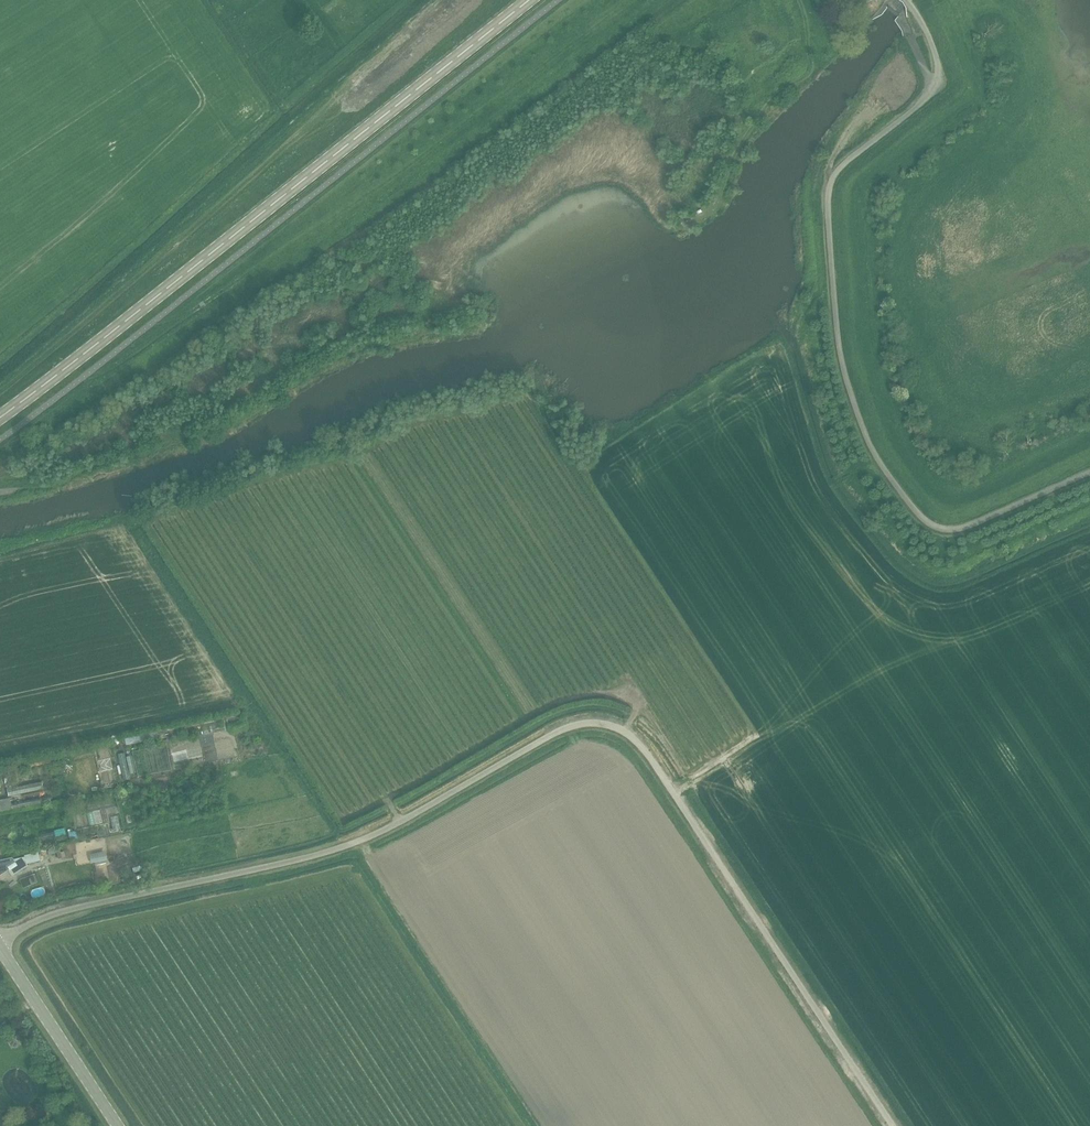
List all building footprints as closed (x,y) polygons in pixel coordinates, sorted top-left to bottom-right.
[(157,731),(124,738),(126,745),(158,738),(157,731)] [(51,779),(19,781),(19,789),(52,787),(51,779)] [(11,809),(9,798),(0,800),(0,811),(11,809)] [(8,870),(12,876),(27,866),(26,864),(36,861),(35,853),(24,855),(24,856),(13,859),(12,857),(0,860),(0,875),(8,870)] [(104,853),(89,856),(91,865),(106,861),(104,853)] [(30,875),(34,883),(49,875),(45,867),(30,875)] [(43,892),(55,891),(54,883),(42,884),(43,892)]
